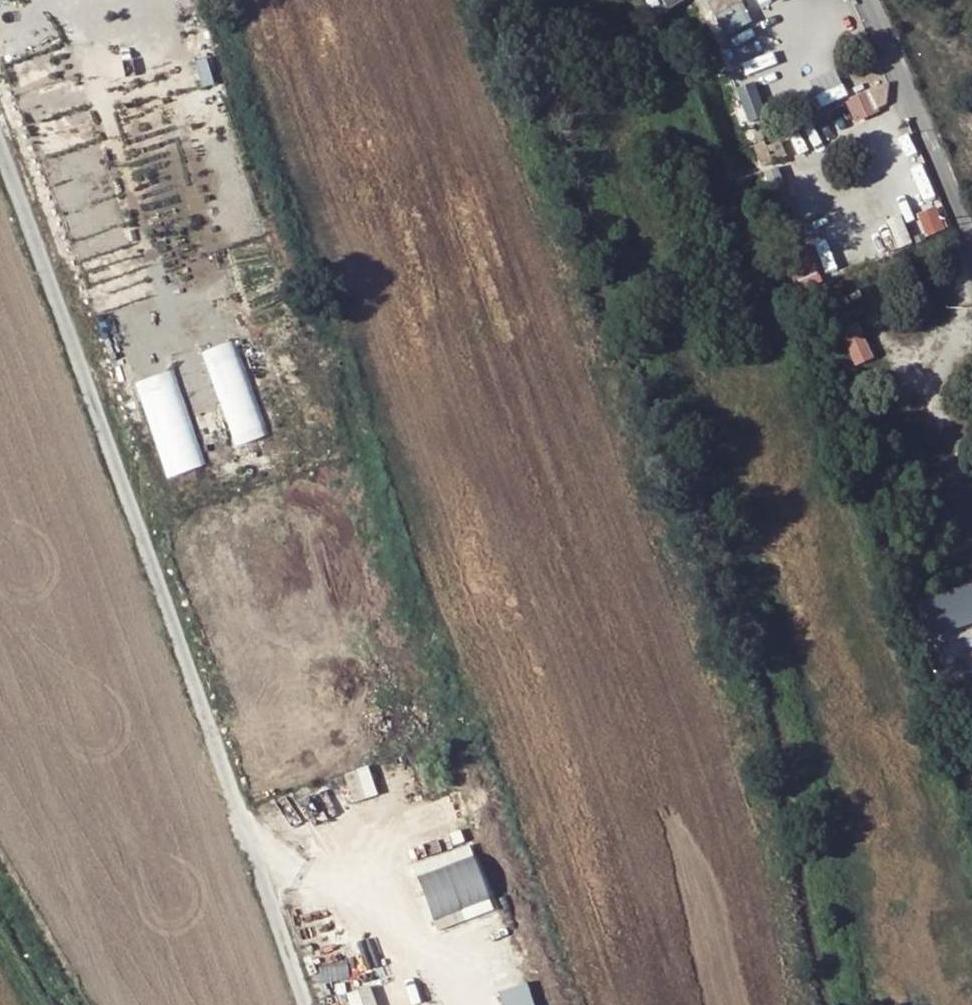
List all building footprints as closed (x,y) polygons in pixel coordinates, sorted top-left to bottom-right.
[(757,20),(748,0),(714,0),(729,33),(757,20)] [(814,100),(844,87),(832,57),(802,70),(814,100)] [(859,121),(879,111),(870,91),(849,101),(859,121)] [(866,326),(848,334),(862,363),(880,355),(866,326)] [(235,448),(273,433),(236,338),(199,352),(235,448)] [(176,367),(138,382),(173,477),(211,463),(176,367)] [(957,596),(935,601),(943,629),(964,623),(957,596)] [(476,842),(415,865),(441,932),(500,910),(476,842)] [(385,979),(353,993),(358,1004),(396,1004),(385,979)] [(509,1004),(543,1004),(532,980),(503,993),(509,1004)]
